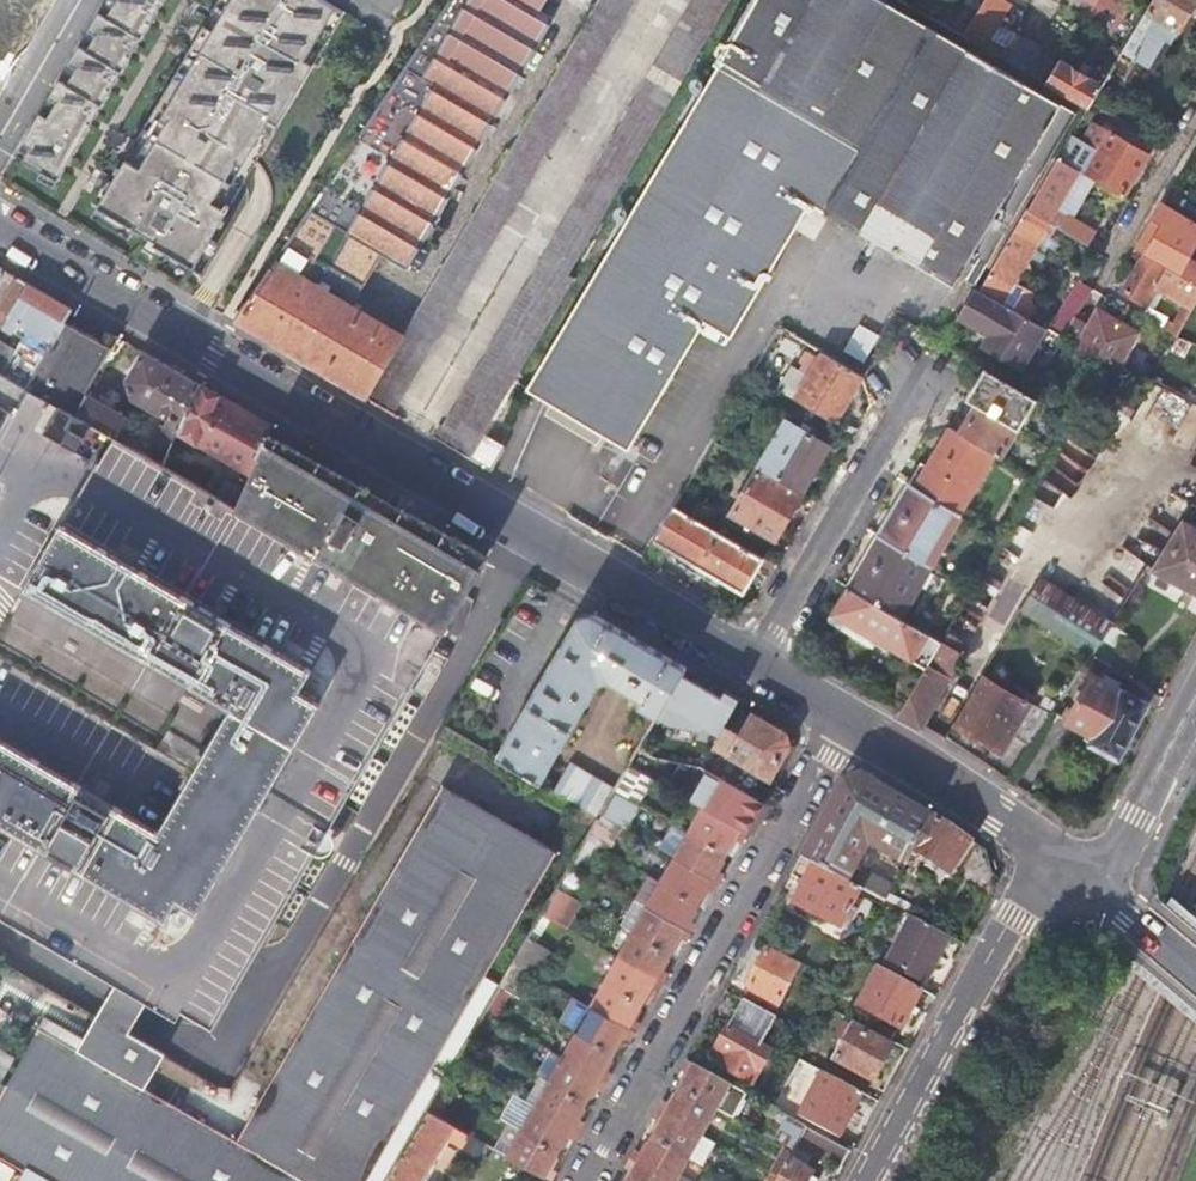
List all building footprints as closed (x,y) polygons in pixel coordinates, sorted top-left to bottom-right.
[(54,187),(165,0),(107,0),(106,3),(113,7),(104,23),(97,18),(86,36),(93,41),(84,56),(77,52),(66,70),(73,75),(64,90),(57,85),(46,104),(53,109),(44,124),(37,120),(19,150),(26,154),(19,167),(39,178),(54,187)] [(192,272),(229,209),(225,207),(222,212),(211,206),(225,183),(231,187),(268,124),(276,128),(312,68),(304,63),(323,31),(331,35),(344,15),(319,0),(232,0),(212,34),(204,29),(187,58),(195,63),(133,168),(125,163),(108,192),(96,212),(133,233),(153,245),(151,248),(192,272)] [(204,29),(212,34),(232,0),(221,0),(204,29)] [(237,320),(366,397),(403,336),(319,285),(328,265),(363,285),(382,256),(407,269),(555,20),(538,10),(546,0),(451,0),(237,320)] [(366,397),(392,413),(633,0),(600,0),(403,336),(366,397)] [(437,438),(468,455),(481,433),(575,276),(570,274),(729,0),(693,0),(437,438)] [(881,0),(751,0),(714,61),(720,64),(526,386),(624,445),(701,317),(727,333),(808,199),(952,286),(957,277),(971,285),(1073,116),(881,0)] [(964,38),(986,0),(962,0),(956,10),(938,0),(898,0),(964,38)] [(1012,43),(1002,37),(997,46),(988,41),(1010,6),(999,0),(986,0),(964,38),(1002,61),(1012,43)] [(1099,4),(1096,2),(1094,4),(1090,10),(1097,14),(1102,6),(1115,14),(1124,0),(1101,0),(1099,4)] [(1195,3),(1195,0),(1154,0),(1149,8),(1148,10),(1181,30),(1195,3)] [(304,63),(312,68),(331,35),(323,31),(304,63)] [(187,58),(125,163),(133,168),(195,63),(187,58)] [(1056,69),(1037,58),(1027,74),(1046,85),(1056,69)] [(1101,87),(1060,62),(1056,69),(1046,85),(1087,110),(1101,87)] [(1148,155),(1083,118),(1069,143),(1080,149),(1083,143),(1099,152),(1087,174),(1125,196),(1148,155)] [(225,207),(229,209),(248,177),(276,128),(268,124),(231,187),(225,183),(211,206),(222,212),(225,207)] [(1078,172),(1058,160),(1029,211),(1089,243),(1095,231),(1056,208),(1078,172)] [(50,194),(54,187),(39,178),(35,185),(50,194)] [(90,208),(96,212),(108,192),(102,188),(90,208)] [(1164,203),(1154,219),(1163,225),(1147,253),(1170,267),(1169,270),(1195,286),(1195,267),(1188,262),(1195,248),(1195,221),(1164,203)] [(128,241),(133,233),(96,212),(91,219),(128,241)] [(1024,220),(979,292),(1004,305),(1045,232),(1024,220)] [(1144,255),(1123,289),(1148,304),(1157,288),(1185,305),(1170,331),(1178,335),(1195,306),(1195,286),(1169,270),(1144,255)] [(64,322),(71,309),(18,279),(0,313),(0,324),(27,338),(24,343),(23,342),(19,350),(0,339),(0,370),(28,386),(64,322)] [(1093,288),(1081,281),(1051,331),(1064,337),(1073,320),(1093,288)] [(975,290),(958,318),(991,336),(984,345),(1022,367),(1045,328),(1004,305),(979,292),(975,290)] [(1073,320),(1064,337),(1118,366),(1136,332),(1098,312),(1089,328),(1073,320)] [(850,348),(869,357),(881,330),(861,321),(850,348)] [(114,985),(105,1000),(94,1019),(126,1037),(136,1018),(145,1003),(178,1022),(183,1013),(213,1030),(488,556),(267,435),(245,483),(235,506),(164,465),(155,460),(133,447),(76,414),(92,387),(113,349),(64,322),(28,386),(0,370),(0,917),(114,985)] [(861,377),(817,351),(791,396),(835,422),(861,377)] [(179,432),(200,384),(144,352),(128,380),(134,398),(169,419),(161,437),(164,439),(155,460),(164,465),(170,453),(173,446),(179,432)] [(966,401),(976,407),(1017,430),(1020,431),(1037,399),(984,369),(966,401)] [(245,483),(267,435),(271,426),(200,384),(179,432),(242,470),(239,475),(240,481),(245,483)] [(111,398),(92,387),(76,414),(133,447),(140,434),(125,425),(127,420),(105,408),(111,398)] [(976,407),(961,436),(994,455),(1001,459),(1017,430),(976,407)] [(798,428),(783,420),(758,467),(802,492),(827,445),(809,433),(811,428),(801,423),(798,428)] [(950,429),(914,489),(959,514),(994,455),(961,436),(950,429)] [(481,433),(468,455),(489,470),(503,447),(481,433)] [(180,450),(173,446),(170,453),(177,456),(180,450)] [(774,539),(802,492),(758,467),(732,513),(774,539)] [(908,485),(878,537),(930,568),(961,516),(959,514),(914,489),(908,485)] [(653,539),(673,552),(673,557),(676,560),(713,582),(718,583),(721,580),(741,591),(762,558),(672,507),(653,539)] [(1155,570),(1183,521),(1169,513),(1139,559),(1146,564),(1155,570)] [(1183,521),(1155,570),(1195,593),(1195,528),(1183,521)] [(878,537),(847,588),(900,619),(930,568),(878,537)] [(1039,577),(1018,611),(1088,654),(1092,656),(1112,621),(1039,577)] [(847,588),(832,614),(926,668),(928,665),(941,643),(900,619),(847,588)] [(682,675),(686,668),(595,615),(577,620),(496,757),(599,818),(614,791),(572,766),(561,785),(551,779),(549,781),(544,778),(598,684),(609,682),(637,698),(633,704),(657,718),(682,675)] [(1092,656),(1088,654),(1077,671),(1088,677),(1067,720),(1096,735),(1092,743),(1117,757),(1144,704),(1115,690),(1118,684),(1106,678),(1111,670),(1092,656)] [(948,677),(928,665),(926,668),(901,710),(921,722),(948,677)] [(719,735),(740,699),(724,691),(721,698),(682,675),(657,718),(667,724),(701,731),(703,728),(719,735)] [(1047,717),(982,678),(954,724),(1001,752),(1011,734),(1030,745),(1047,717)] [(639,748),(651,728),(623,711),(608,736),(637,753),(639,748)] [(786,735),(751,715),(741,735),(726,726),(714,746),(771,780),(789,746),(786,735)] [(655,758),(639,748),(637,753),(630,765),(646,775),(655,758)] [(765,803),(708,771),(691,801),(705,809),(748,833),(765,803)] [(606,812),(631,825),(651,785),(626,772),(606,812)] [(863,776),(845,781),(802,859),(860,890),(885,903),(894,886),(858,866),(871,841),(880,846),(875,857),(881,860),(884,854),(906,865),(914,849),(931,818),(863,776)] [(254,1112),(376,1180),(388,1180),(392,1173),(428,1111),(498,987),(486,980),(560,856),(445,786),(254,1112)] [(744,842),(748,833),(705,809),(691,835),(724,854),(734,837),(744,842)] [(933,815),(931,818),(914,849),(950,874),(971,842),(933,815)] [(714,871),(724,854),(691,835),(677,860),(720,884),(724,877),(714,871)] [(860,890),(802,859),(793,876),(807,883),(796,904),(840,928),(860,890)] [(716,892),(720,884),(677,860),(663,884),(697,903),(707,886),(716,892)] [(687,920),(697,903),(663,884),(649,910),(692,934),(697,926),(687,920)] [(688,942),(692,934),(649,910),(635,934),(669,953),(679,936),(688,942)] [(951,937),(912,918),(888,962),(926,983),(951,937)] [(659,971),(669,953),(635,934),(621,959),(665,983),(669,976),(659,971)] [(752,988),(749,993),(778,1009),(800,968),(767,950),(749,986),(752,988)] [(660,991),(665,983),(621,959),(607,983),(641,1003),(651,986),(660,991)] [(922,991),(880,968),(860,1007),(902,1029),(922,991)] [(631,1020),(641,1003),(607,983),(593,1009),(637,1034),(641,1026),(631,1020)] [(777,1019),(745,1001),(719,1048),(726,1052),(719,1063),(754,1083),(772,1051),(762,1046),(777,1019)] [(632,1041),(637,1034),(593,1009),(579,1033),(613,1053),(623,1036),(632,1041)] [(254,1112),(238,1142),(144,1089),(161,1058),(126,1037),(94,1019),(77,1050),(41,1028),(0,1098),(0,1155),(45,1180),(376,1180),(254,1112)] [(891,1049),(852,1027),(835,1060),(874,1081),(891,1049)] [(10,1033),(0,1050),(0,1067),(7,1071),(25,1041),(10,1033)] [(604,1070),(613,1053),(579,1033),(565,1057),(609,1083),(614,1075),(604,1070)] [(604,1091),(609,1083),(565,1057),(551,1082),(586,1102),(595,1086),(604,1091)] [(692,1073),(682,1091),(716,1111),(734,1120),(748,1095),(689,1061),(684,1069),(692,1073)] [(863,1095),(822,1072),(798,1115),(839,1138),(863,1095)] [(576,1119),(586,1102),(551,1082),(537,1107),(582,1132),(586,1124),(576,1119)] [(665,1102),(661,1110),(703,1134),(716,1111),(682,1091),(673,1107),(665,1102)] [(578,1140),(582,1132),(537,1107),(523,1132),(558,1152),(568,1134),(578,1140)] [(664,1124),(655,1140),(689,1159),(703,1134),(661,1110),(656,1119),(664,1124)] [(392,1173),(406,1180),(421,1180),(446,1136),(463,1146),(470,1135),(428,1111),(392,1173)] [(776,1142),(794,1152),(797,1146),(806,1130),(788,1120),(783,1122),(784,1128),(776,1142)] [(843,1171),(851,1153),(806,1128),(806,1130),(797,1146),(843,1171)] [(558,1152),(523,1132),(510,1157),(553,1180),(554,1180),(558,1174),(549,1168),(558,1152)] [(632,1160),(669,1180),(677,1180),(689,1159),(655,1140),(646,1157),(636,1152),(632,1160)] [(632,1180),(669,1180),(632,1160),(627,1168),(636,1173),(632,1180)] [(788,1161),(778,1180),(810,1180),(813,1175),(788,1161)]
